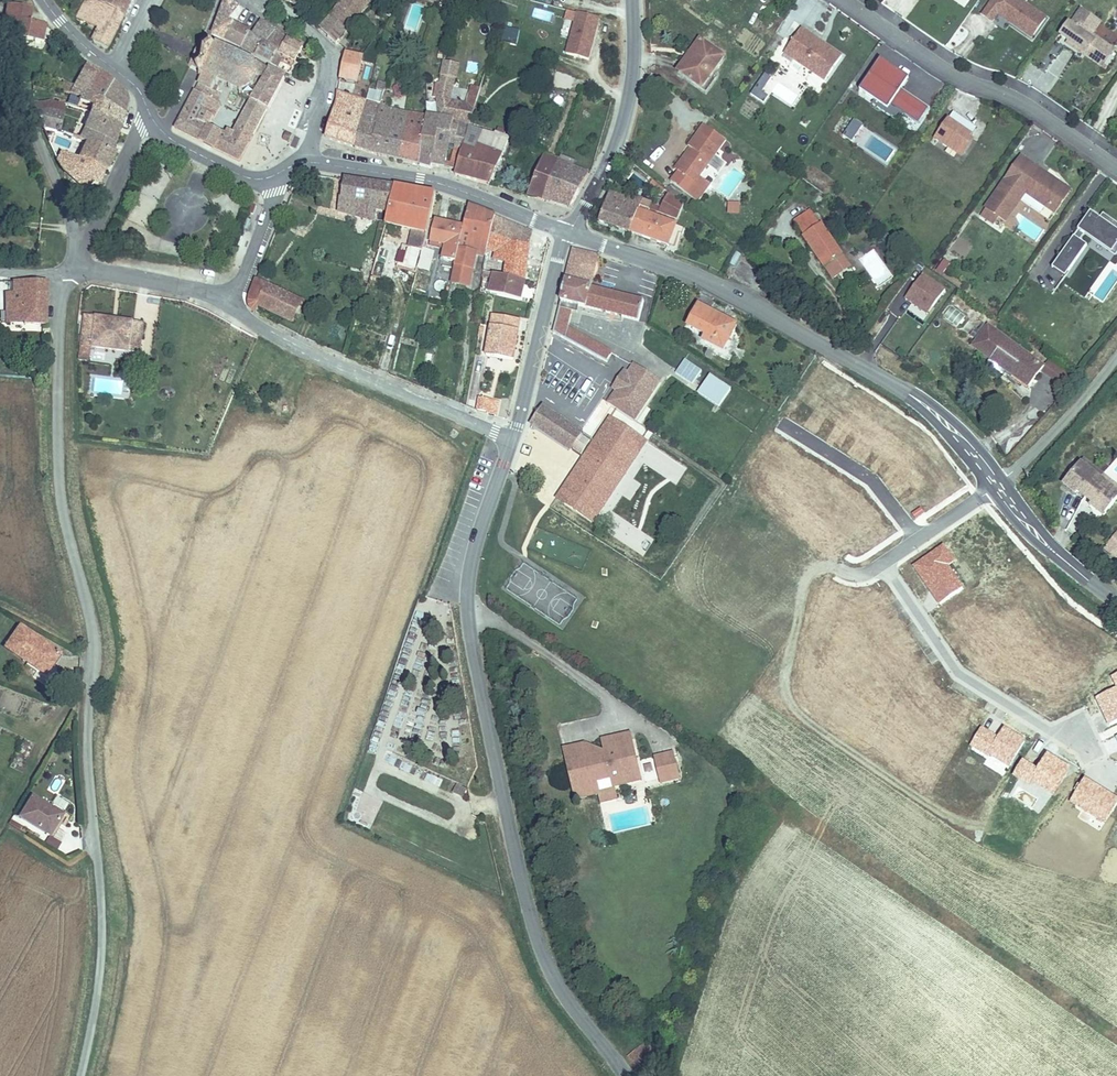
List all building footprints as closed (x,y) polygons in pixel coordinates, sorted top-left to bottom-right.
[(98,35),(96,40),(108,49),(123,18),(88,0),(79,19),(98,28),(95,33),(98,35)] [(132,2),(128,0),(96,0),(125,15),(132,2)] [(301,10),(307,0),(289,0),(301,10)] [(321,29),(336,44),(371,0),(341,0),(321,29)] [(1020,0),(994,0),(984,15),(994,22),(999,14),(1033,39),(1047,19),(1020,0)] [(234,26),(235,24),(233,22),(239,8),(227,1),(220,19),(234,26)] [(13,5),(12,17),(27,20),(30,7),(13,5)] [(535,8),(533,16),(551,22),(553,13),(535,8)] [(575,10),(567,54),(592,59),(600,15),(575,10)] [(1099,22),(1082,10),(1071,25),(1070,24),(1061,36),(1069,41),(1067,43),(1079,51),(1080,49),(1101,63),(1110,50),(1089,36),(1099,22)] [(12,17),(4,16),(3,34),(42,41),(46,23),(27,20),(12,17)] [(214,34),(226,40),(234,26),(220,19),(214,34)] [(268,42),(275,31),(261,22),(253,33),(251,32),(241,48),(255,56),(264,40),(268,42)] [(1101,23),(1099,22),(1089,36),(1110,50),(1101,63),(1080,49),(1079,51),(1103,68),(1115,51),(1092,35),(1101,23)] [(241,48),(251,32),(235,24),(234,26),(226,40),(241,48)] [(507,26),(506,40),(518,41),(520,27),(507,26)] [(820,41),(802,29),(786,53),(826,81),(843,57),(825,45),(824,48),(818,44),(820,41)] [(287,39),(275,31),(268,42),(281,49),(287,39)] [(281,49),(268,42),(264,40),(255,56),(268,63),(272,57),(277,59),(279,55),(285,57),(285,54),(295,58),(301,47),(287,39),(281,49)] [(694,48),(694,50),(699,53),(690,66),(688,64),(682,74),(702,87),(724,56),(700,40),(694,48)] [(264,77),(269,69),(254,62),(252,63),(247,61),(246,57),(239,58),(233,53),(232,50),(229,49),(227,51),(211,44),(209,46),(202,43),(190,65),(199,69),(197,73),(199,75),(199,83),(214,90),(220,76),(223,75),(225,73),(236,77),(234,82),(237,83),(238,80),(245,83),(243,86),(249,89),(254,90),(252,86),(257,77),(264,77)] [(1054,43),(1041,68),(1049,72),(1061,46),(1054,43)] [(699,53),(694,50),(679,72),(682,74),(688,64),(690,66),(699,53)] [(287,73),(295,58),(285,54),(285,57),(279,55),(277,59),(272,57),(268,63),(287,73)] [(362,59),(345,54),(340,81),(356,85),(362,59)] [(901,73),(882,60),(861,91),(876,101),(880,104),(883,99),(906,115),(919,124),(930,109),(902,90),(893,84),(901,73)] [(459,65),(444,62),(442,74),(457,78),(459,65)] [(64,85),(62,90),(85,99),(90,90),(93,91),(104,75),(87,63),(74,88),(64,85)] [(284,76),(271,70),(266,82),(262,82),(260,82),(238,126),(232,123),(229,127),(203,115),(214,90),(199,83),(176,129),(237,161),(284,76)] [(751,95),(765,102),(769,94),(763,91),(771,76),(764,71),(751,95)] [(910,79),(901,73),(893,84),(902,90),(910,79)] [(456,171),(473,114),(479,93),(481,85),(472,84),(467,103),(452,100),(457,78),(442,74),(438,91),(438,105),(438,118),(431,164),(456,171)] [(95,104),(93,108),(119,125),(122,113),(103,97),(113,82),(104,75),(93,91),(90,90),(85,99),(95,104)] [(490,79),(484,77),(481,85),(479,93),(485,94),(490,79)] [(124,90),(113,82),(103,97),(122,113),(126,99),(124,90)] [(385,92),(372,88),(368,103),(356,146),(357,148),(379,154),(385,137),(377,135),(385,92)] [(391,93),(385,92),(377,135),(385,137),(379,154),(430,166),(431,164),(438,118),(388,107),(391,93)] [(356,146),(368,103),(338,93),(327,133),(327,138),(350,146),(356,146)] [(438,105),(391,93),(388,107),(438,118),(438,105)] [(906,115),(883,99),(880,104),(876,101),(873,104),(893,117),(906,115)] [(67,105),(29,102),(41,127),(55,131),(58,132),(67,105)] [(119,125),(93,108),(83,131),(73,128),(72,136),(87,141),(112,150),(119,125)] [(851,141),(863,123),(846,112),(835,130),(851,141)] [(977,129),(954,113),(936,139),(948,148),(948,147),(949,145),(961,153),(970,139),(977,129)] [(455,174),(490,184),(514,126),(473,114),(456,171),(455,174)] [(688,147),(689,149),(694,152),(679,172),(674,181),(702,200),(714,183),(702,175),(727,140),(704,125),(688,147)] [(55,131),(41,127),(47,139),(53,139),(55,131)] [(871,134),(863,147),(887,161),(895,149),(871,134)] [(974,142),(970,139),(961,153),(949,145),(948,147),(963,157),(974,142)] [(60,155),(58,160),(60,165),(67,176),(83,190),(95,181),(101,184),(105,169),(109,166),(115,151),(112,150),(87,141),(78,163),(60,155)] [(694,152),(689,149),(676,169),(679,172),(694,152)] [(528,195),(544,200),(558,163),(545,157),(528,195)] [(1047,174),(1022,157),(986,208),(999,217),(1006,222),(1026,193),(1048,208),(1064,186),(1053,178),(1051,181),(1045,177),(1047,174)] [(544,200),(570,207),(590,176),(558,163),(544,200)] [(394,187),(343,179),(338,210),(349,213),(352,201),(373,204),(389,206),(394,187)] [(1071,191),(1064,186),(1048,208),(1056,213),(1071,191)] [(436,194),(394,187),(389,206),(384,222),(414,229),(409,246),(403,244),(396,266),(415,271),(416,268),(421,248),(424,238),(429,218),(436,194)] [(684,201),(668,189),(661,212),(678,218),(684,201)] [(642,207),(655,211),(657,205),(632,197),(631,201),(609,194),(599,222),(633,233),(642,207)] [(728,213),(741,213),(740,200),(728,200),(728,213)] [(352,201),(349,213),(370,218),(373,204),(352,201)] [(494,216),(470,206),(465,226),(457,262),(455,268),(473,270),(476,253),(486,254),(494,216)] [(642,207),(633,233),(676,249),(684,228),(654,218),(656,213),(654,212),(655,211),(642,207)] [(790,219),(820,265),(838,253),(808,207),(790,219)] [(999,217),(986,208),(981,216),(994,225),(999,217)] [(1091,213),(1057,263),(1069,272),(1088,245),(1081,241),(1087,233),(1114,252),(1116,248),(1116,235),(1115,234),(1116,232),(1116,223),(1104,214),(1099,220),(1094,217),(1095,215),(1091,213)] [(518,226),(494,216),(486,254),(482,271),(526,280),(532,246),(514,241),(518,226)] [(465,226),(429,218),(424,238),(447,245),(444,259),(457,262),(465,226)] [(534,233),(518,226),(514,241),(532,246),(534,233)] [(377,248),(369,275),(380,277),(388,250),(377,248)] [(421,248),(416,268),(430,271),(434,252),(421,248)] [(575,249),(553,333),(564,338),(567,328),(572,310),(577,311),(578,305),(582,306),(581,312),(587,313),(589,307),(639,320),(644,300),(599,288),(592,286),(585,284),(587,277),(589,277),(591,276),(592,276),(595,265),(595,264),(593,262),(591,260),(593,254),(575,249)] [(838,253),(820,265),(827,277),(845,265),(838,253)] [(936,269),(944,274),(951,261),(943,257),(936,269)] [(473,270),(455,268),(452,283),(470,285),(473,270)] [(526,280),(482,271),(481,276),(495,279),(492,294),(523,301),(526,280)] [(923,271),(904,297),(928,314),(947,287),(923,271)] [(9,289),(7,321),(46,323),(47,282),(13,281),(13,290),(9,289)] [(268,286),(256,281),(250,305),(257,311),(259,306),(268,286)] [(302,301),(268,286),(259,306),(293,321),(302,301)] [(952,303),(941,316),(956,328),(966,315),(952,303)] [(723,329),(727,320),(697,305),(688,325),(708,335),(705,341),(723,350),(732,334),(723,329)] [(140,353),(143,322),(85,315),(82,345),(140,353)] [(514,360),(521,321),(494,316),(487,355),(514,360)] [(1064,387),(1073,376),(1050,359),(1045,365),(990,324),(973,346),(991,358),(987,363),(1010,380),(1014,376),(1029,388),(1042,370),(1064,387)] [(567,328),(564,338),(600,358),(606,349),(567,328)] [(600,358),(607,361),(611,352),(606,349),(600,358)] [(693,383),(703,368),(685,357),(675,372),(693,383)] [(635,422),(636,422),(659,382),(632,367),(626,377),(618,392),(609,406),(635,422)] [(618,392),(626,377),(622,374),(614,390),(618,392)] [(719,410),(733,391),(711,377),(699,396),(719,410)] [(497,417),(499,409),(500,402),(486,399),(488,381),(483,381),(478,409),(497,417)] [(819,416),(831,406),(826,400),(814,411),(819,416)] [(1016,450),(1039,410),(1025,402),(1003,442),(1016,450)] [(569,448),(580,433),(543,407),(533,422),(569,448)] [(644,439),(647,434),(638,430),(635,434),(644,439)] [(658,440),(647,434),(644,439),(641,447),(651,451),(658,440)] [(1088,462),(1083,457),(1079,461),(1085,466),(1088,462)] [(1088,462),(1085,466),(1079,461),(1064,480),(1077,491),(1080,487),(1086,493),(1093,499),(1090,502),(1104,513),(1116,497),(1116,492),(1114,489),(1116,486),(1088,462)] [(1077,491),(1064,480),(1062,482),(1075,493),(1077,491)] [(1086,493),(1080,487),(1077,491),(1090,502),(1093,499),(1086,493)] [(1104,513),(1090,502),(1088,504),(1102,516),(1104,513)] [(1109,543),(1116,550),(1116,533),(1109,543)] [(43,672),(58,653),(18,626),(5,645),(43,672)] [(633,747),(630,734),(602,740),(605,752),(607,755),(622,752),(621,749),(633,747)] [(586,759),(586,757),(605,752),(585,743),(564,748),(572,791),(577,790),(572,763),(586,759)] [(639,776),(633,747),(621,749),(622,752),(607,755),(605,752),(586,757),(586,759),(572,763),(577,790),(595,786),(595,782),(608,779),(609,782),(639,776)] [(675,759),(674,754),(654,758),(655,763),(675,759)] [(677,774),(675,759),(655,763),(658,778),(677,774)] [(659,784),(679,780),(677,774),(658,778),(659,784)] [(612,787),(641,782),(639,776),(609,782),(610,788),(612,787)] [(597,793),(595,786),(577,790),(572,791),(573,798),(597,793)] [(615,797),(613,790),(597,794),(599,801),(609,798),(615,797)] [(50,834),(62,814),(34,796),(21,816),(50,834)] [(46,841),(56,848),(60,843),(51,835),(46,841)] [(628,1054),(647,1075),(664,1060),(646,1039),(628,1054)]
